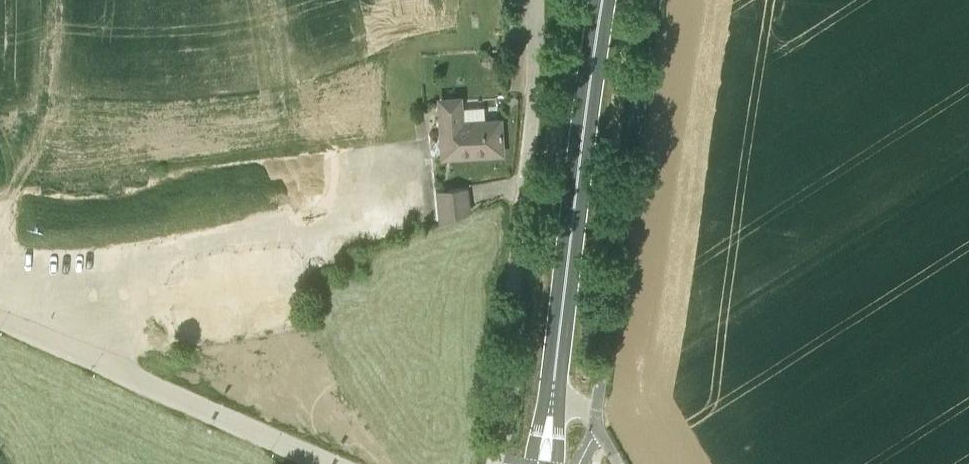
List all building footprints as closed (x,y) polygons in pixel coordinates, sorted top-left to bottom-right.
[(484,106),(460,107),(459,100),(440,101),(443,140),(457,140),(458,155),(500,152),(498,122),(485,123),(484,106)] [(439,224),(470,211),(467,187),(436,190),(439,224)]
